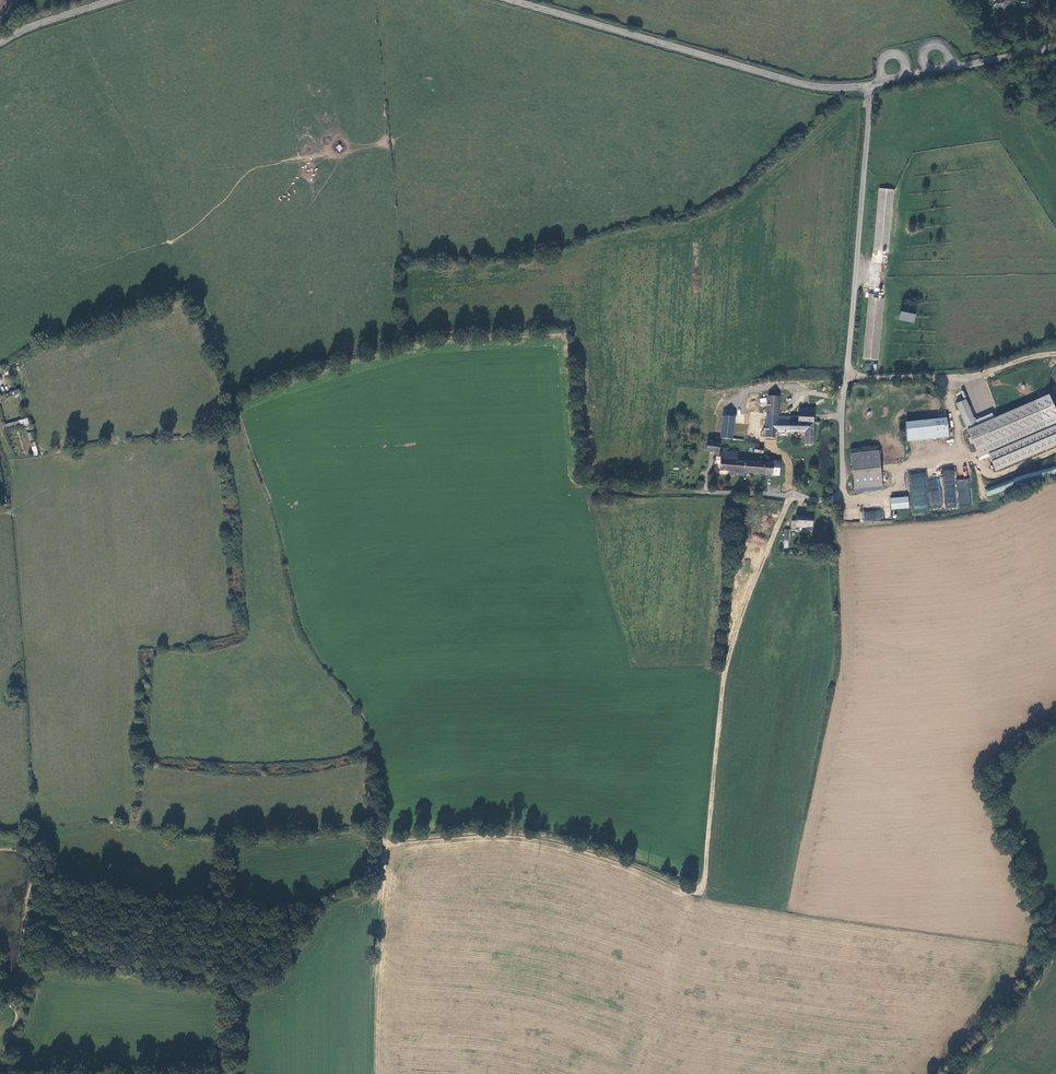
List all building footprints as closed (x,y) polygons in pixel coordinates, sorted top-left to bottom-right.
[(1003,9),(1009,0),(997,0),(995,3),(1003,9)] [(900,311),(899,320),(915,323),(916,314),(900,311)] [(767,405),(766,419),(765,428),(765,437),(774,438),(775,431),(798,433),(797,445),(812,446),(814,409),(799,407),(799,416),(791,416),(791,422),(778,421),(778,411),(779,402),(779,397),(768,396),(767,405)] [(979,459),(1047,430),(1036,403),(977,428),(966,401),(956,405),(979,459)] [(723,417),(720,438),(732,440),(734,419),(723,417)] [(28,418),(4,425),(6,429),(29,422),(28,418)] [(934,421),(936,435),(948,433),(947,420),(934,421)] [(908,438),(936,435),(934,421),(906,424),(907,438),(908,438)] [(34,455),(38,454),(35,442),(30,443),(34,455)] [(707,443),(706,453),(718,456),(719,445),(707,443)] [(754,453),(762,454),(763,445),(755,445),(754,453)] [(856,490),(882,487),(880,452),(853,454),(856,490)] [(729,472),(744,473),(744,463),(736,462),(737,454),(722,453),(720,471),(729,472)] [(744,473),(779,476),(779,463),(772,462),(772,464),(762,464),(744,462),(744,463),(744,473)] [(984,486),(986,494),(1055,477),(1055,464),(1055,462),(1033,468),(1032,465),(1025,467),(1027,475),(984,486)] [(943,469),(945,509),(957,508),(957,507),(972,506),(970,479),(956,479),(956,469),(943,469)] [(928,497),(891,500),(892,511),(929,508),(928,497)] [(883,521),(883,509),(861,509),(861,521),(883,521)] [(796,516),(796,528),(813,529),(813,517),(796,516)]
